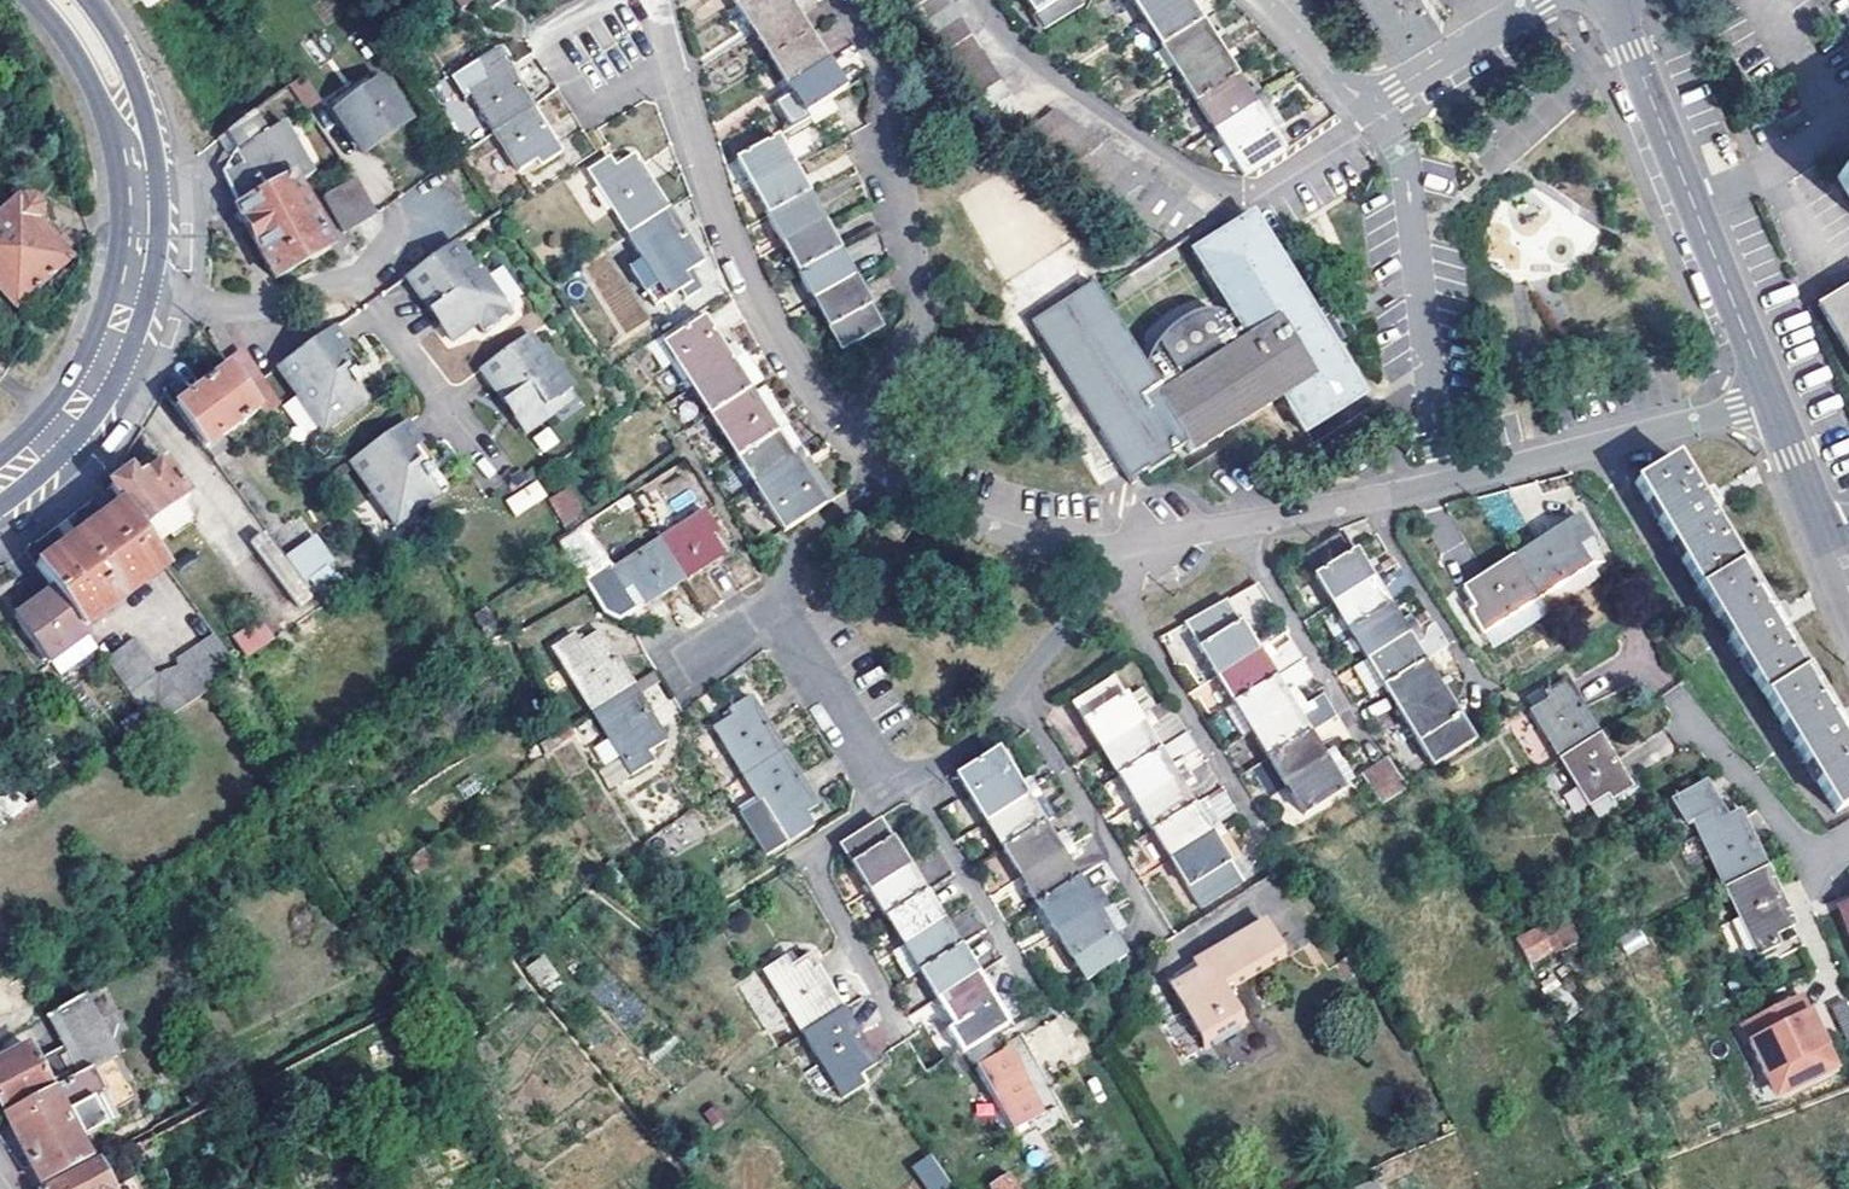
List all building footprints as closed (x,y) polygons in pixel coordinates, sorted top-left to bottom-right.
[(478,0),(449,0),(455,9),(469,0),(473,5),(479,2),(478,0)] [(479,2),(484,10),(501,0),(478,0),(479,2)] [(735,9),(749,0),(729,0),(735,9)] [(783,0),(749,0),(735,9),(753,35),(791,11),(783,0)] [(909,11),(927,0),(902,0),(909,11)] [(1042,34),(1081,9),(1076,0),(1021,0),(1042,34)] [(1081,9),(1086,0),(1076,0),(1081,9)] [(1139,16),(1166,0),(1128,0),(1139,16)] [(1139,16),(1156,44),(1197,19),(1187,4),(1193,0),(1166,0),(1139,16)] [(791,11),(753,35),(771,63),(809,39),(791,11)] [(1156,44),(1172,71),(1224,40),(1217,28),(1206,34),(1197,19),(1156,44)] [(967,39),(957,24),(928,42),(937,57),(967,39)] [(826,64),(809,39),(771,63),(788,88),(826,64)] [(967,39),(937,57),(947,73),(977,54),(967,39)] [(1224,40),(1172,71),(1190,99),(1232,75),(1221,58),(1232,52),(1224,40)] [(488,134),(527,108),(492,54),(460,76),(469,91),(463,96),(488,134)] [(987,69),(977,54),(947,73),(957,88),(987,69)] [(826,64),(788,88),(806,116),(844,92),(826,64)] [(987,69),(957,88),(966,104),(996,84),(987,69)] [(303,109),(319,102),(308,75),(292,82),(303,109)] [(1190,99),(1207,127),(1259,96),(1251,82),(1240,89),(1232,75),(1190,99)] [(376,84),(337,113),(363,147),(402,118),(376,84)] [(1006,100),(996,84),(966,104),(976,119),(1006,100)] [(1207,127),(1242,181),(1243,181),(1282,156),(1252,108),(1262,101),(1259,96),(1207,127)] [(1262,101),(1252,108),(1271,138),(1281,132),(1262,101)] [(527,108),(488,134),(509,166),(516,162),(527,178),(560,157),(527,108)] [(295,179),(298,184),(315,176),(289,126),(265,139),(252,114),(226,133),(238,154),(244,165),(225,176),(241,207),(242,208),(295,179)] [(1052,115),(1027,132),(1016,138),(1031,148),(1067,126),(1052,115)] [(1067,126),(1031,148),(1047,160),(1083,137),(1067,126)] [(1099,148),(1083,137),(1047,160),(1063,171),(1099,148)] [(794,168),(778,140),(738,161),(754,190),(794,168)] [(1099,148),(1063,171),(1080,183),(1116,160),(1099,148)] [(626,238),(666,213),(631,159),(613,170),(608,161),(585,175),(626,238)] [(1131,171),(1116,160),(1080,183),(1095,194),(1131,171)] [(769,218),(808,196),(794,168),(754,190),(769,218)] [(1838,176),(1848,194),(1848,170),(1838,176)] [(1131,171),(1095,194),(1111,205),(1148,182),(1131,171)] [(333,248),(298,184),(295,179),(242,208),(241,207),(238,209),(277,279),(333,248)] [(365,194),(362,196),(373,217),(377,213),(365,194)] [(362,196),(335,211),(356,246),(387,228),(377,213),(373,217),(362,196)] [(824,226),(808,196),(769,218),(784,247),(824,226)] [(1549,197),(1496,202),(1500,245),(1529,243),(1530,261),(1554,258),(1549,197)] [(70,261),(38,223),(41,219),(42,208),(36,201),(26,201),(23,204),(19,201),(0,218),(0,287),(16,306),(70,261)] [(666,213),(626,238),(642,263),(632,270),(646,291),(658,284),(668,299),(687,287),(682,278),(700,266),(666,213)] [(1231,342),(1214,316),(1205,315),(1194,318),(1181,325),(1169,335),(1152,358),(1146,373),(1094,289),(1032,328),(1130,484),(1137,479),(1185,449),(1192,460),(1285,404),(1305,437),(1363,401),(1320,333),(1251,222),(1194,258),(1242,335),(1231,342)] [(824,226),(784,247),(798,274),(838,253),(824,226)] [(404,279),(430,314),(436,310),(441,318),(442,331),(451,343),(475,326),(481,335),(509,317),(480,275),(474,279),(452,246),(404,279)] [(798,274),(813,304),(853,282),(838,253),(798,274)] [(881,333),(853,282),(813,304),(840,355),(881,333)] [(1824,304),(1848,347),(1848,289),(1824,304)] [(430,314),(442,331),(441,318),(436,310),(430,314)] [(664,346),(692,390),(740,360),(731,346),(721,353),(702,322),(664,346)] [(357,389),(351,380),(339,363),(348,356),(331,331),(276,370),(322,435),(363,406),(353,392),(357,389)] [(478,371),(502,404),(507,401),(513,409),(512,419),(523,435),(548,419),(541,410),(564,395),(568,392),(556,375),(558,369),(551,368),(540,351),(536,353),(525,338),(478,371)] [(244,393),(260,382),(240,354),(224,365),(227,368),(244,393)] [(361,373),(348,356),(339,363),(351,380),(361,373)] [(740,360),(692,390),(710,417),(748,393),(738,378),(748,372),(740,360)] [(244,393),(227,368),(182,400),(174,406),(181,416),(194,434),(204,448),(258,411),(244,393)] [(273,400),(260,382),(244,393),(258,411),(273,400)] [(710,417),(737,460),(786,429),(789,427),(761,385),(748,393),(710,417)] [(570,403),(564,395),(541,410),(548,419),(570,403)] [(273,400),(258,411),(264,420),(279,409),(273,400)] [(502,404),(512,419),(513,409),(507,401),(502,404)] [(401,425),(346,464),(391,527),(435,498),(425,483),(429,480),(410,452),(416,448),(401,425)] [(603,429),(587,440),(594,450),(609,440),(603,429)] [(786,429),(737,460),(755,487),(804,456),(786,429)] [(835,503),(804,456),(755,487),(785,534),(835,503)] [(1837,813),(1848,805),(1848,746),(1844,738),(1848,735),(1848,732),(1845,726),(1841,719),(1835,724),(1780,633),(1786,630),(1776,614),(1770,617),(1709,519),(1715,515),(1710,505),(1706,499),(1700,503),(1674,460),(1635,483),(1663,529),(1734,645),(1800,752),(1837,813)] [(130,472),(112,485),(141,528),(156,518),(158,520),(188,500),(163,462),(135,481),(130,472)] [(510,491),(505,494),(514,511),(541,494),(532,476),(510,491)] [(545,500),(559,526),(578,514),(563,489),(545,500)] [(163,569),(121,509),(41,572),(58,597),(83,633),(163,569)] [(702,513),(656,540),(680,579),(720,555),(710,537),(715,534),(702,513)] [(1572,521),(1510,561),(1534,598),(1542,610),(1589,580),(1569,548),(1583,540),(1572,521)] [(268,529),(251,539),(295,607),(312,597),(268,529)] [(1332,606),(1395,566),(1391,560),(1384,564),(1379,555),(1369,560),(1350,529),(1303,558),(1332,606)] [(287,549),(303,582),(336,566),(320,533),(287,549)] [(614,566),(611,567),(624,589),(629,585),(640,603),(680,579),(656,540),(614,566)] [(329,570),(312,581),(326,604),(372,574),(361,559),(333,577),(329,570)] [(614,619),(640,603),(629,585),(624,589),(611,567),(614,566),(611,561),(581,579),(602,611),(614,619)] [(1464,616),(1476,635),(1534,598),(1510,561),(1460,593),(1471,611),(1464,616)] [(1400,573),(1395,566),(1332,606),(1349,633),(1396,604),(1383,583),(1392,578),(1400,573)] [(1405,599),(1392,578),(1383,583),(1396,604),(1405,599)] [(31,678),(87,637),(83,633),(58,597),(2,637),(31,678)] [(1534,598),(1476,635),(1484,647),(1542,610),(1534,598)] [(1250,646),(1223,603),(1183,625),(1215,677),(1264,647),(1260,640),(1250,646)] [(1367,663),(1423,628),(1432,622),(1427,616),(1419,622),(1415,615),(1406,621),(1396,604),(1349,633),(1367,663)] [(263,618),(233,631),(243,655),(274,642),(263,618)] [(1371,697),(1383,689),(1429,660),(1448,649),(1435,628),(1430,641),(1423,628),(1367,663),(1353,671),(1371,697)] [(552,650),(592,712),(632,687),(597,634),(578,647),(572,637),(552,650)] [(230,663),(211,636),(157,675),(133,641),(105,664),(139,714),(149,728),(201,693),(196,686),(230,663)] [(1233,706),(1302,662),(1289,641),(1269,654),(1264,647),(1215,677),(1233,706)] [(1429,660),(1383,689),(1400,717),(1457,681),(1453,675),(1443,682),(1429,660)] [(1312,678),(1302,662),(1233,706),(1224,711),(1241,739),(1250,734),(1298,704),(1291,691),(1312,678)] [(1151,718),(1147,712),(1136,719),(1128,706),(1111,680),(1072,705),(1100,749),(1151,718)] [(1400,717),(1433,770),(1478,740),(1455,701),(1466,695),(1457,681),(1400,717)] [(1526,705),(1560,761),(1599,736),(1566,681),(1526,705)] [(592,712),(633,776),(653,763),(646,754),(666,741),(632,687),(592,712)] [(1147,694),(1128,706),(1136,719),(1147,712),(1143,705),(1151,700),(1147,694)] [(781,753),(749,696),(727,709),(733,720),(715,730),(741,776),(781,753)] [(1250,734),(1266,761),(1316,730),(1333,720),(1320,699),(1309,707),(1312,713),(1306,717),(1298,704),(1250,734)] [(1151,718),(1167,708),(1163,702),(1147,712),(1151,718)] [(1167,708),(1151,718),(1155,725),(1171,714),(1167,708)] [(149,728),(139,714),(118,727),(129,742),(149,728)] [(1117,777),(1181,737),(1184,735),(1171,714),(1155,725),(1151,718),(1100,749),(1117,777)] [(1316,730),(1266,761),(1284,789),(1333,759),(1329,752),(1318,759),(1315,753),(1309,742),(1319,736),(1316,730)] [(1560,761),(1597,822),(1615,811),(1612,804),(1633,792),(1599,736),(1560,761)] [(1135,805),(1185,775),(1181,769),(1171,775),(1168,769),(1191,755),(1181,737),(1117,777),(1135,805)] [(956,777),(985,824),(1034,793),(1025,778),(1015,784),(995,752),(956,777)] [(781,753),(741,776),(756,803),(736,814),(760,858),(808,831),(800,817),(814,809),(781,753)] [(612,786),(629,775),(617,757),(600,768),(612,786)] [(1341,771),(1333,759),(1284,789),(1297,811),(1336,787),(1330,778),(1341,771)] [(1407,795),(1387,762),(1361,778),(1381,812),(1407,795)] [(1185,775),(1135,805),(1152,832),(1191,808),(1179,788),(1188,782),(1185,775)] [(1689,825),(1722,890),(1763,869),(1735,812),(1721,820),(1703,785),(1671,800),(1684,827),(1689,825)] [(1034,793),(985,824),(993,837),(1002,852),(1042,827),(1052,821),(1034,793)] [(1201,823),(1211,817),(1202,801),(1191,808),(1201,823)] [(1152,832),(1169,860),(1219,830),(1211,817),(1201,823),(1191,808),(1152,832)] [(840,846),(867,893),(907,870),(879,822),(840,846)] [(1002,852),(1019,880),(1069,849),(1060,835),(1050,841),(1042,827),(1002,852)] [(1219,830),(1169,860),(1200,910),(1239,885),(1213,841),(1223,836),(1219,830)] [(1249,878),(1223,836),(1213,841),(1239,885),(1249,878)] [(1069,849),(1019,880),(1036,907),(1076,882),(1064,863),(1074,857),(1069,849)] [(1722,890),(1754,956),(1775,946),(1771,937),(1792,926),(1763,869),(1722,890)] [(907,870),(867,893),(883,919),(923,896),(907,870)] [(1036,907),(1054,936),(1102,905),(1094,891),(1085,897),(1076,882),(1036,907)] [(939,924),(923,896),(883,919),(899,947),(939,924)] [(1835,908),(1848,942),(1848,902),(1835,908)] [(1054,936),(1083,984),(1123,959),(1112,941),(1099,920),(1108,913),(1102,905),(1054,936)] [(1121,935),(1108,913),(1099,920),(1112,941),(1121,935)] [(1560,918),(1537,931),(1550,955),(1573,942),(1560,918)] [(939,924),(899,947),(915,973),(955,950),(939,924)] [(1175,987),(1210,1048),(1245,1028),(1228,997),(1236,992),(1234,988),(1284,959),(1264,925),(1222,950),(1221,948),(1196,962),(1202,971),(1175,987)] [(1514,943),(1528,967),(1550,955),(1537,931),(1514,943)] [(955,950),(915,973),(931,1000),(970,978),(955,950)] [(761,973),(802,1036),(841,1011),(805,955),(786,967),(782,960),(761,973)] [(526,974),(542,994),(558,982),(542,962),(526,974)] [(1000,1029),(970,978),(931,1000),(957,1048),(960,1053),(1000,1029)] [(3,1118),(84,1075),(114,1059),(79,998),(44,1017),(62,1048),(35,1063),(26,1047),(0,1061),(0,1112),(3,1118)] [(1796,998),(1739,1026),(1762,1074),(1768,1072),(1779,1093),(1830,1068),(1819,1045),(1813,1048),(1810,1042),(1799,1018),(1805,1016),(1796,998)] [(1844,1042),(1848,1040),(1848,1001),(1833,1005),(1844,1042)] [(802,1036),(842,1099),(862,1086),(856,1078),(876,1066),(841,1011),(802,1036)] [(1037,1068),(1081,1050),(1066,1015),(1023,1033),(1037,1068)] [(1003,1051),(972,1069),(1010,1132),(1037,1116),(1014,1074),(1016,1072),(1003,1051)] [(84,1075),(3,1118),(41,1188),(80,1167),(69,1147),(110,1126),(84,1075)] [(484,1095),(474,1101),(486,1122),(496,1116),(484,1095)] [(132,1149),(117,1157),(123,1168),(138,1160),(132,1149)] [(928,1188),(941,1188),(946,1185),(930,1164),(917,1175),(928,1188)] [(97,1176),(104,1173),(99,1165),(53,1188),(104,1188),(97,1176)] [(988,1182),(992,1188),(1022,1188),(1011,1169),(988,1182)]
